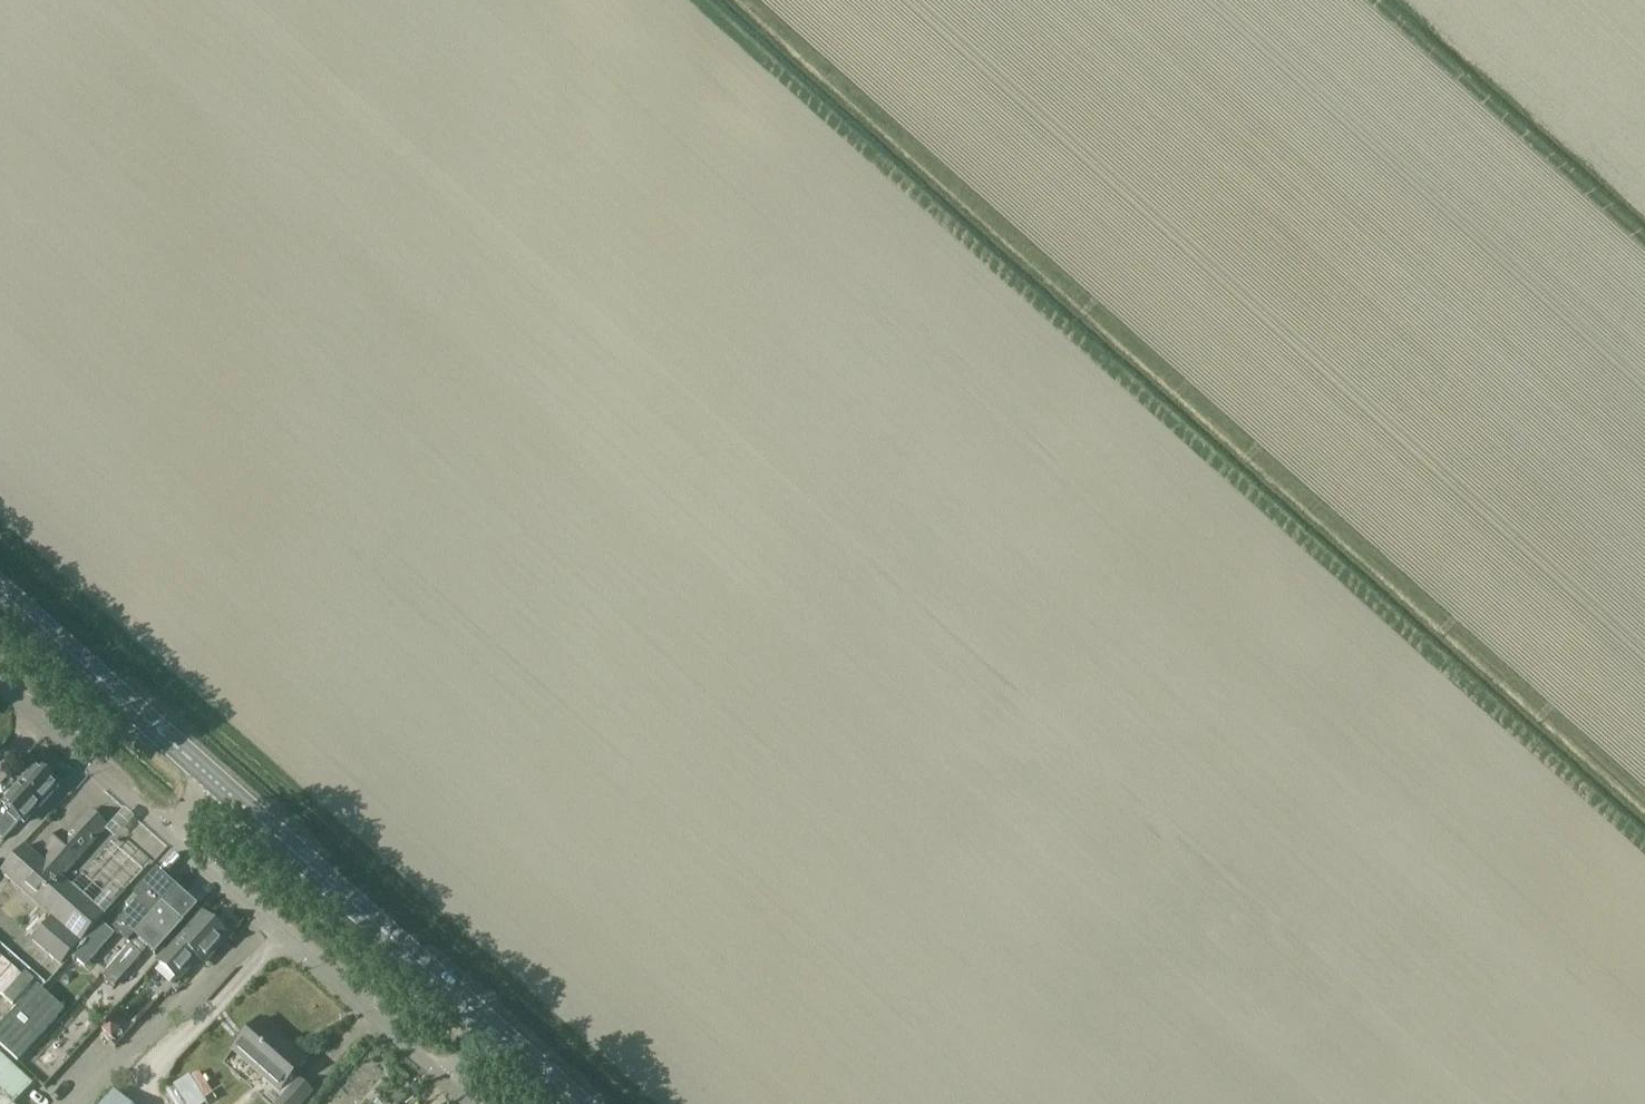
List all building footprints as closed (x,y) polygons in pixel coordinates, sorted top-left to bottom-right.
[(67,786),(42,765),(23,787),(24,788),(10,804),(16,809),(11,815),(9,814),(0,824),(0,837),(8,843),(22,827),(21,826),(27,819),(33,824),(67,786)] [(56,852),(45,864),(25,846),(1,873),(50,918),(80,944),(99,921),(105,915),(62,878),(108,826),(92,811),(67,839),(61,833),(50,846),(56,852)] [(138,895),(143,899),(145,900),(125,922),(137,934),(179,887),(160,870),(138,895)] [(198,904),(179,887),(137,934),(136,936),(155,953),(198,904)] [(145,900),(143,899),(114,930),(129,944),(136,936),(137,934),(125,922),(145,900)] [(207,960),(231,934),(203,909),(160,958),(181,977),(200,955),(207,960)] [(61,965),(80,944),(50,918),(32,940),(61,965)] [(84,967),(114,935),(101,923),(72,956),(84,967)] [(12,1002),(32,980),(0,950),(0,990),(12,1002)] [(126,982),(135,990),(136,989),(149,1001),(174,974),(153,954),(126,982)] [(21,1060),(69,1007),(37,978),(0,1019),(0,1041),(21,1060)] [(315,1093),(302,1081),(301,1083),(295,1077),(310,1060),(264,1020),(237,1050),(289,1095),(281,1103),(306,1103),(315,1093)] [(34,1084),(0,1053),(0,1103),(15,1103),(34,1084)] [(115,1092),(104,1103),(127,1103),(115,1092)]
